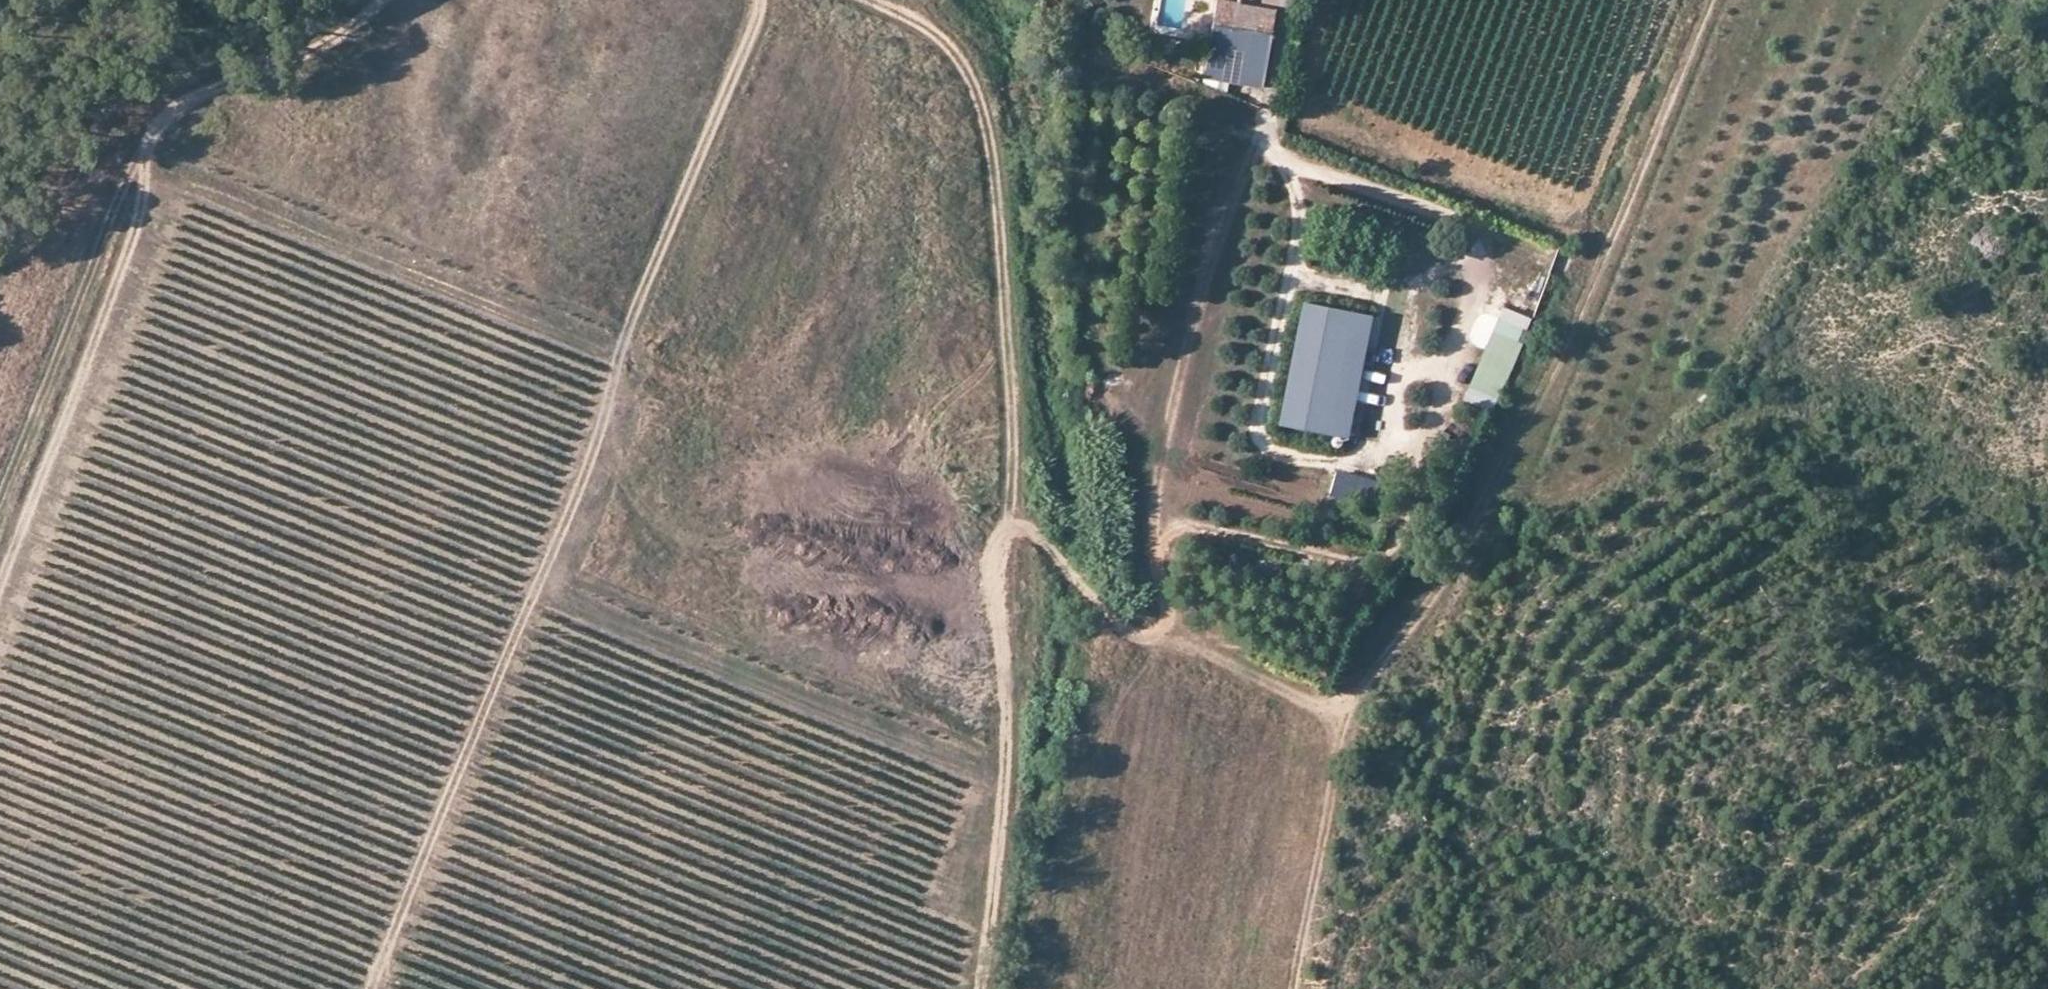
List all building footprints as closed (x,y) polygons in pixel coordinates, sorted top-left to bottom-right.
[(1090,0),(1071,0),(1077,9),(1091,1),(1090,0)] [(1202,76),(1265,87),(1277,7),(1238,0),(1215,0),(1202,76)] [(1365,336),(1370,310),(1301,297),(1277,419),(1346,433),(1351,407),(1331,403),(1345,332),(1365,336)] [(1494,326),(1524,340),(1533,320),(1503,306),(1494,326)] [(1514,361),(1524,340),(1494,326),(1481,354),(1511,368),(1514,361)] [(1331,403),(1351,407),(1365,336),(1345,332),(1331,403)] [(1511,368),(1481,354),(1467,384),(1497,398),(1511,368)] [(1497,398),(1467,384),(1461,397),(1491,411),(1497,398)] [(1335,468),(1328,492),(1381,506),(1388,483),(1335,468)]
